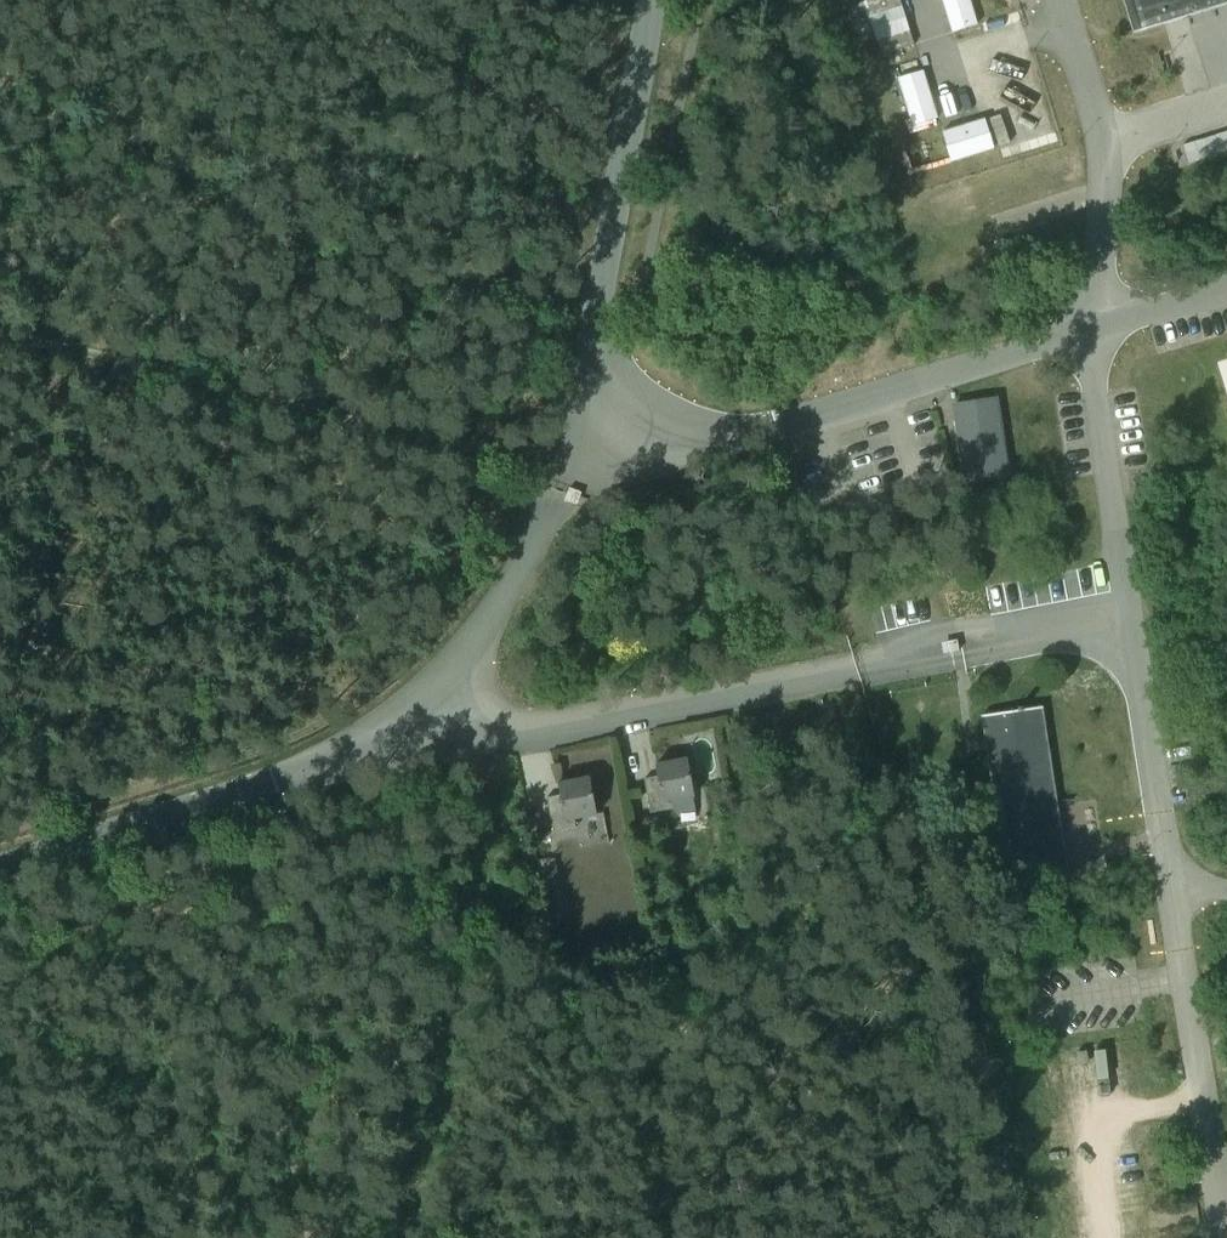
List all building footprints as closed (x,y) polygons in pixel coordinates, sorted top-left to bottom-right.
[(874,35),(881,55),(913,45),(899,0),(872,0),(850,7),(860,40),(874,35)] [(977,25),(969,0),(942,0),(952,33),(977,25)] [(1226,6),(1226,0),(1130,0),(1139,30),(1132,32),(1133,35),(1226,6)] [(937,119),(922,71),(897,79),(912,126),(937,119)] [(950,162),(993,149),(984,120),(942,133),(950,162)] [(1203,139),(1209,158),(1226,152),(1226,132),(1203,139)] [(953,406),(964,480),(1006,474),(995,399),(953,406)] [(946,646),(948,657),(959,654),(957,644),(946,646)] [(1043,706),(1002,712),(982,715),(1008,887),(1069,877),(1043,706)] [(656,764),(658,776),(645,779),(651,812),(674,808),(673,800),(695,796),(688,758),(656,764)] [(558,783),(560,795),(548,797),(554,831),(576,827),(575,818),(598,814),(591,777),(558,783)]
